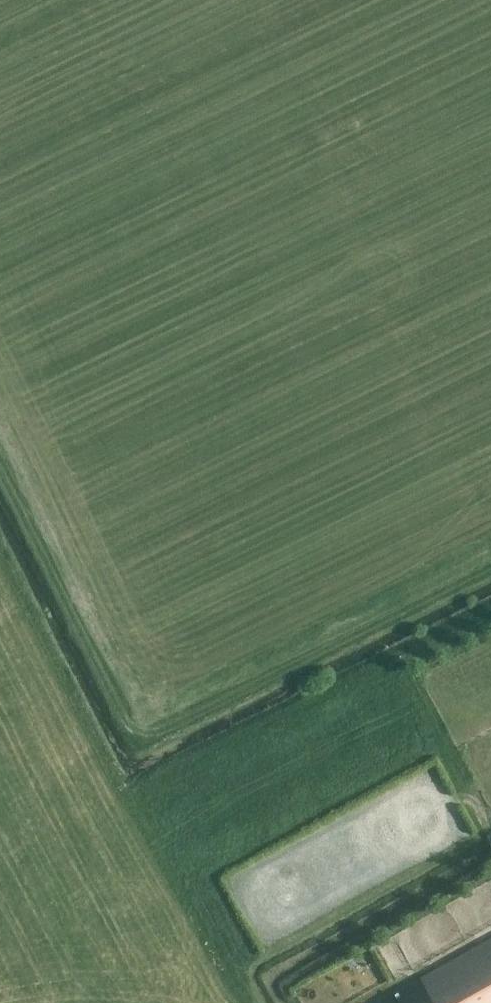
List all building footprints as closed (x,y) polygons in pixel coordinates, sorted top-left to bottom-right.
[(420,977),(422,980),(397,994),(402,1002),(490,1002),(490,938),(420,977)]
